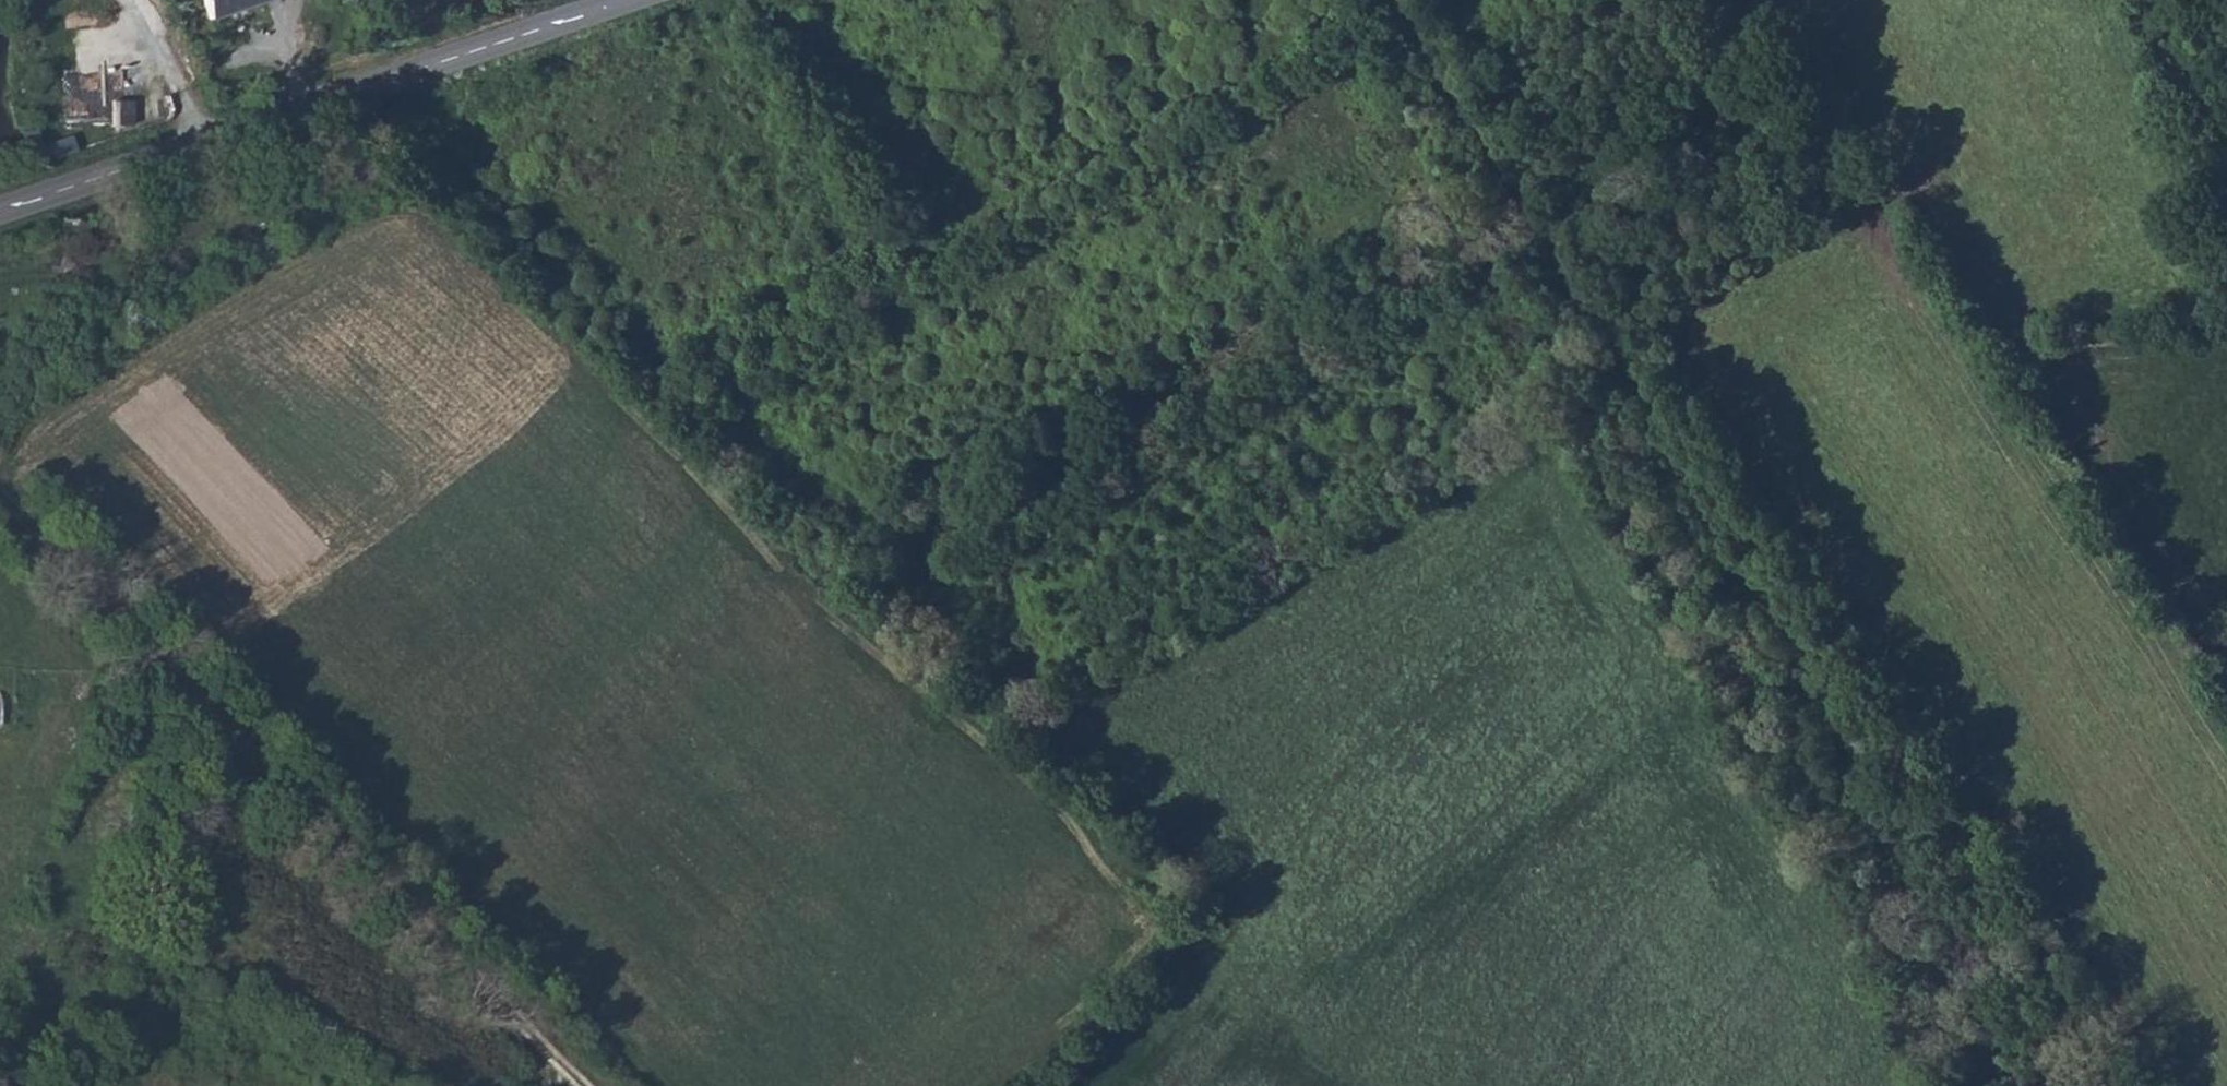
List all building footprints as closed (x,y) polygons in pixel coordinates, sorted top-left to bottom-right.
[(125,83),(144,84),(144,56),(125,57),(125,83)]
